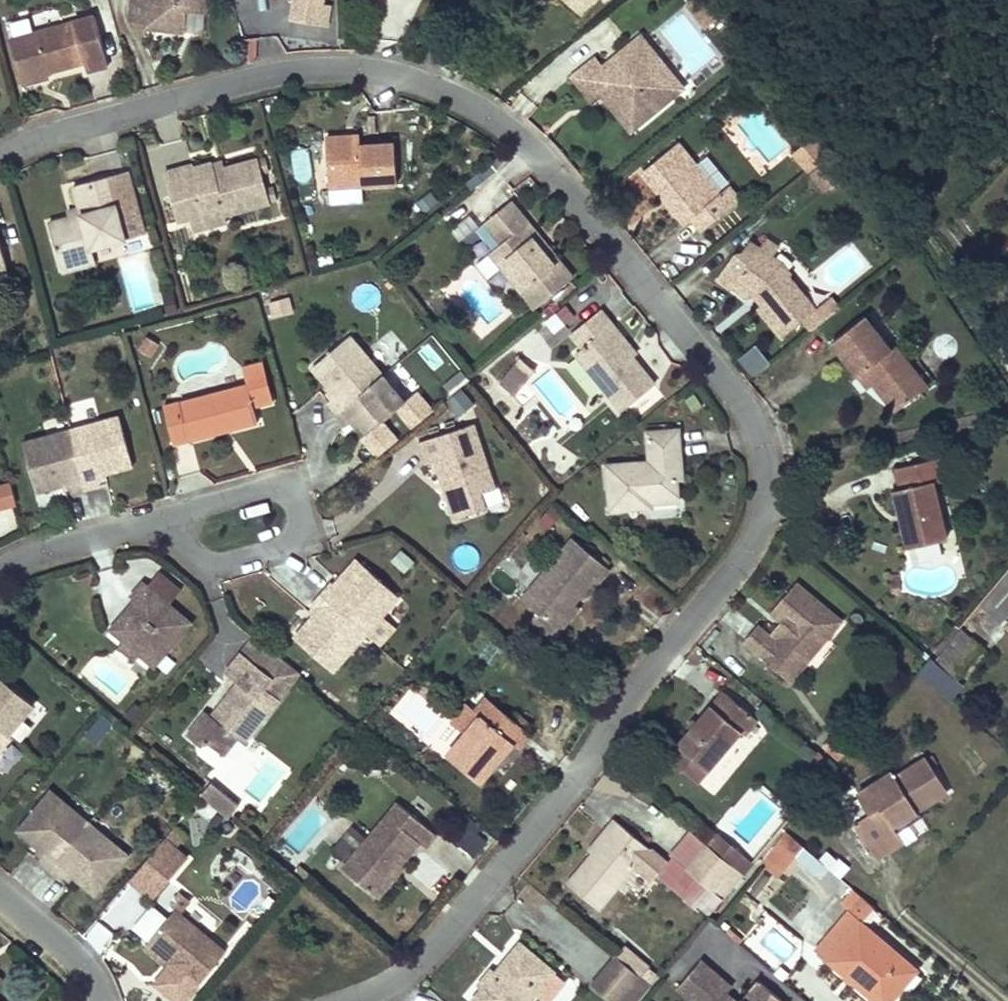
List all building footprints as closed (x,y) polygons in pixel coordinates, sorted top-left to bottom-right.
[(187,11),(206,13),(208,0),(132,0),(130,23),(185,30),(187,11)] [(584,16),(597,0),(566,0),(584,16)] [(109,65),(95,15),(10,38),(22,80),(47,73),(85,62),(88,71),(109,65)] [(9,21),(12,33),(33,28),(31,17),(9,21)] [(641,35),(603,65),(604,66),(593,74),(606,90),(609,87),(615,95),(618,104),(627,103),(642,123),(675,96),(660,78),(670,70),(641,35)] [(256,59),(257,39),(243,39),(249,61),(256,59)] [(422,61),(423,55),(413,53),(411,59),(422,61)] [(606,90),(593,74),(604,66),(603,65),(596,56),(571,76),(592,101),(605,91),(606,90)] [(684,88),(670,70),(660,78),(675,96),(684,88)] [(49,78),(47,73),(22,80),(23,85),(49,78)] [(642,123),(627,103),(618,104),(615,95),(609,87),(606,90),(605,91),(601,94),(632,131),(642,123)] [(376,133),(374,116),(368,116),(369,133),(376,133)] [(400,182),(397,142),(363,144),(362,134),(329,136),(332,186),(400,182)] [(805,170),(828,152),(814,134),(791,152),(805,170)] [(720,194),(678,142),(643,171),(664,197),(667,195),(671,199),(668,202),(685,223),(692,218),(703,229),(740,199),(729,186),(720,194)] [(258,158),(224,167),(224,168),(214,170),(212,164),(212,162),(193,167),(192,164),(164,172),(178,221),(191,218),(192,224),(225,215),(270,203),(270,202),(277,200),(273,185),(266,187),(262,173),(269,171),(265,157),(258,159),(258,158)] [(224,167),(223,160),(212,164),(214,170),(224,168),(224,167)] [(126,239),(109,176),(74,185),(80,208),(82,213),(69,217),(49,222),(61,266),(95,257),(92,248),(126,239)] [(504,218),(517,208),(511,201),(498,210),(504,218)] [(82,213),(80,208),(67,211),(69,217),(82,213)] [(551,259),(530,233),(534,230),(517,208),(504,218),(498,210),(485,222),(502,243),(498,247),(507,258),(513,280),(535,308),(573,277),(555,255),(551,259)] [(194,231),(226,222),(225,215),(192,224),(194,231)] [(555,255),(534,230),(530,233),(551,259),(555,255)] [(816,309),(789,276),(791,274),(785,265),(781,261),(772,256),(772,255),(770,258),(759,251),(762,247),(761,246),(751,240),(743,251),(736,253),(717,279),(731,289),(733,286),(745,295),(746,295),(746,296),(747,296),(748,296),(749,296),(750,296),(751,296),(752,295),(752,294),(757,291),(766,301),(761,305),(757,308),(783,337),(816,309)] [(772,256),(777,249),(765,241),(761,246),(762,247),(759,251),(770,258),(772,255),(772,256)] [(507,258),(498,247),(490,253),(513,280),(507,258)] [(62,272),(96,263),(95,257),(61,266),(62,272)] [(766,301),(757,291),(752,294),(761,305),(766,301)] [(292,296),(268,301),(271,317),(295,313),(292,296)] [(575,316),(565,305),(556,312),(565,324),(575,316)] [(632,356),(609,328),(613,325),(600,309),(572,333),(584,347),(577,352),(623,409),(653,385),(655,384),(632,356)] [(859,376),(861,375),(865,372),(874,384),(896,411),(920,392),(901,367),(908,361),(896,346),(892,349),(865,316),(832,342),(859,376)] [(636,353),(613,325),(609,328),(632,356),(636,353)] [(348,425),(350,423),(355,419),(360,424),(368,434),(406,402),(350,336),(312,367),(336,395),(331,400),(328,402),(348,425)] [(150,355),(157,342),(149,337),(141,350),(150,355)] [(756,342),(737,358),(753,377),(772,361),(756,342)] [(515,395),(536,370),(521,358),(500,383),(515,395)] [(928,386),(908,361),(901,367),(920,392),(928,386)] [(874,384),(865,372),(861,375),(870,387),(874,384)] [(258,421),(249,383),(164,406),(174,444),(220,432),(219,427),(228,425),(229,429),(258,421)] [(464,389),(451,399),(463,415),(476,404),(464,389)] [(331,400),(336,395),(331,390),(326,394),(331,400)] [(36,492),(64,484),(70,483),(71,489),(72,493),(102,485),(101,481),(99,475),(105,474),(133,466),(119,417),(23,442),(36,492)] [(360,424),(355,419),(350,423),(355,429),(360,424)] [(495,488),(473,423),(418,442),(426,463),(437,460),(440,459),(449,485),(445,486),(456,518),(485,508),(480,493),(495,488)] [(586,461),(601,439),(576,423),(562,445),(586,461)] [(678,478),(676,463),(682,462),(680,429),(647,431),(649,461),(606,465),(610,511),(652,507),(652,503),(651,491),(679,489),(678,478)] [(947,539),(933,482),(942,480),(937,458),(897,468),(901,489),(894,491),(900,516),(905,515),(907,521),(902,522),(908,548),(947,539)] [(440,459),(437,460),(445,486),(449,485),(440,459)] [(18,505),(11,480),(0,483),(0,509),(18,505)] [(680,501),(679,489),(651,491),(652,503),(680,501)] [(574,603),(594,579),(598,583),(610,569),(573,538),(522,598),(539,613),(555,626),(574,603)] [(333,671),(400,596),(361,562),(342,583),(338,588),(333,584),(330,582),(310,605),(313,607),(318,611),(313,616),(294,637),(333,671)] [(901,592),(900,576),(891,576),(892,592),(901,592)] [(338,588),(342,583),(337,579),(333,584),(338,588)] [(154,665),(191,622),(144,582),(132,595),(137,599),(127,610),(131,613),(127,618),(123,615),(111,629),(126,641),(132,641),(139,647),(140,653),(154,665)] [(828,637),(842,620),(798,583),(773,612),(783,621),(788,625),(778,636),(776,639),(759,625),(746,641),(792,680),(803,668),(798,657),(816,635),(828,637)] [(552,640),(580,608),(574,603),(555,626),(539,613),(531,623),(552,640)] [(318,611),(313,607),(309,612),(313,616),(318,611)] [(127,618),(131,613),(127,610),(123,615),(127,618)] [(788,625),(783,621),(774,632),(778,636),(788,625)] [(957,680),(984,647),(963,629),(935,662),(957,680)] [(803,668),(828,637),(816,635),(798,657),(803,668)] [(300,673),(254,636),(241,653),(273,678),(287,689),(300,673)] [(140,653),(139,647),(132,641),(126,641),(120,647),(135,660),(140,653)] [(265,688),(273,678),(241,653),(226,671),(238,682),(215,712),(219,715),(215,719),(211,715),(206,711),(188,735),(202,746),(204,744),(210,744),(224,755),(238,737),(245,743),(280,699),(265,688)] [(35,705),(2,677),(0,679),(0,746),(35,705)] [(745,734),(758,719),(723,690),(678,745),(709,770),(742,731),(745,734)] [(487,696),(475,710),(481,715),(466,732),(447,754),(481,782),(495,766),(492,763),(498,757),(500,759),(514,743),(520,747),(531,734),(527,730),(511,717),(487,696)] [(466,732),(481,715),(475,710),(468,704),(453,721),(466,732)] [(532,724),(516,711),(511,717),(527,730),(532,724)] [(86,732),(100,742),(113,723),(98,713),(86,732)] [(709,770),(678,745),(668,756),(699,782),(709,770)] [(495,766),(500,759),(498,757),(492,763),(495,766)] [(916,810),(947,790),(927,758),(897,777),(893,772),(858,794),(870,813),(854,823),(877,859),(904,841),(898,832),(893,825),(916,810)] [(216,781),(204,794),(230,817),(241,805),(216,781)] [(64,877),(65,877),(64,877),(68,872),(73,876),(95,895),(128,855),(51,791),(18,830),(40,848),(45,852),(41,857),(38,860),(62,879),(64,877)] [(208,822),(219,811),(208,798),(196,809),(208,822)] [(402,864),(420,842),(426,847),(436,833),(398,802),(343,868),(371,891),(397,860),(402,864)] [(898,832),(922,817),(916,810),(893,825),(898,832)] [(599,909),(650,848),(615,818),(604,831),(608,834),(592,853),(568,882),(599,909)] [(487,841),(465,822),(452,839),(473,856),(487,841)] [(350,825),(337,849),(351,857),(365,833),(350,825)] [(170,845),(181,831),(175,826),(164,839),(168,843),(170,845)] [(592,853),(608,834),(604,831),(588,850),(592,853)] [(783,870),(803,845),(786,831),(766,856),(783,870)] [(722,855),(732,844),(718,832),(708,844),(722,855)] [(131,879),(154,898),(187,859),(170,845),(168,843),(164,839),(131,879)] [(712,891),(733,866),(733,865),(722,855),(708,844),(687,869),(712,891)] [(733,865),(743,853),(732,844),(722,855),(733,865)] [(41,857),(45,852),(40,848),(36,853),(41,857)] [(744,874),(754,862),(743,853),(733,865),(744,874)] [(783,870),(766,856),(760,863),(777,877),(783,870)] [(398,875),(402,864),(397,860),(371,891),(379,898),(398,875)] [(310,874),(300,865),(294,871),(305,880),(310,874)] [(722,899),(744,875),(733,866),(712,891),(722,899)] [(69,881),(73,876),(68,872),(64,877),(65,877),(69,881)] [(179,913),(190,900),(186,896),(175,910),(179,913)] [(861,923),(875,907),(863,897),(848,915),(847,915),(818,949),(879,1000),(889,1000),(916,970),(861,923)] [(179,913),(175,910),(148,942),(173,963),(199,985),(226,953),(179,913)] [(173,963),(148,942),(144,947),(169,967),(173,963)] [(509,967),(526,947),(520,942),(503,962),(509,967)] [(627,966),(636,956),(624,946),(616,956),(627,966)] [(555,971),(526,947),(509,967),(503,962),(495,972),(492,969),(479,984),(483,988),(473,999),(475,1000),(530,1000),(555,971)] [(641,977),(632,970),(627,966),(616,956),(592,984),(612,1000),(621,1000),(641,977)] [(641,977),(649,966),(636,956),(627,966),(632,970),(641,977)] [(728,992),(733,986),(702,959),(677,988),(692,1000),(739,1000),(728,992)] [(651,985),(641,977),(621,1000),(637,1000),(651,985)] [(758,979),(740,1000),(783,1000),(758,979)]
